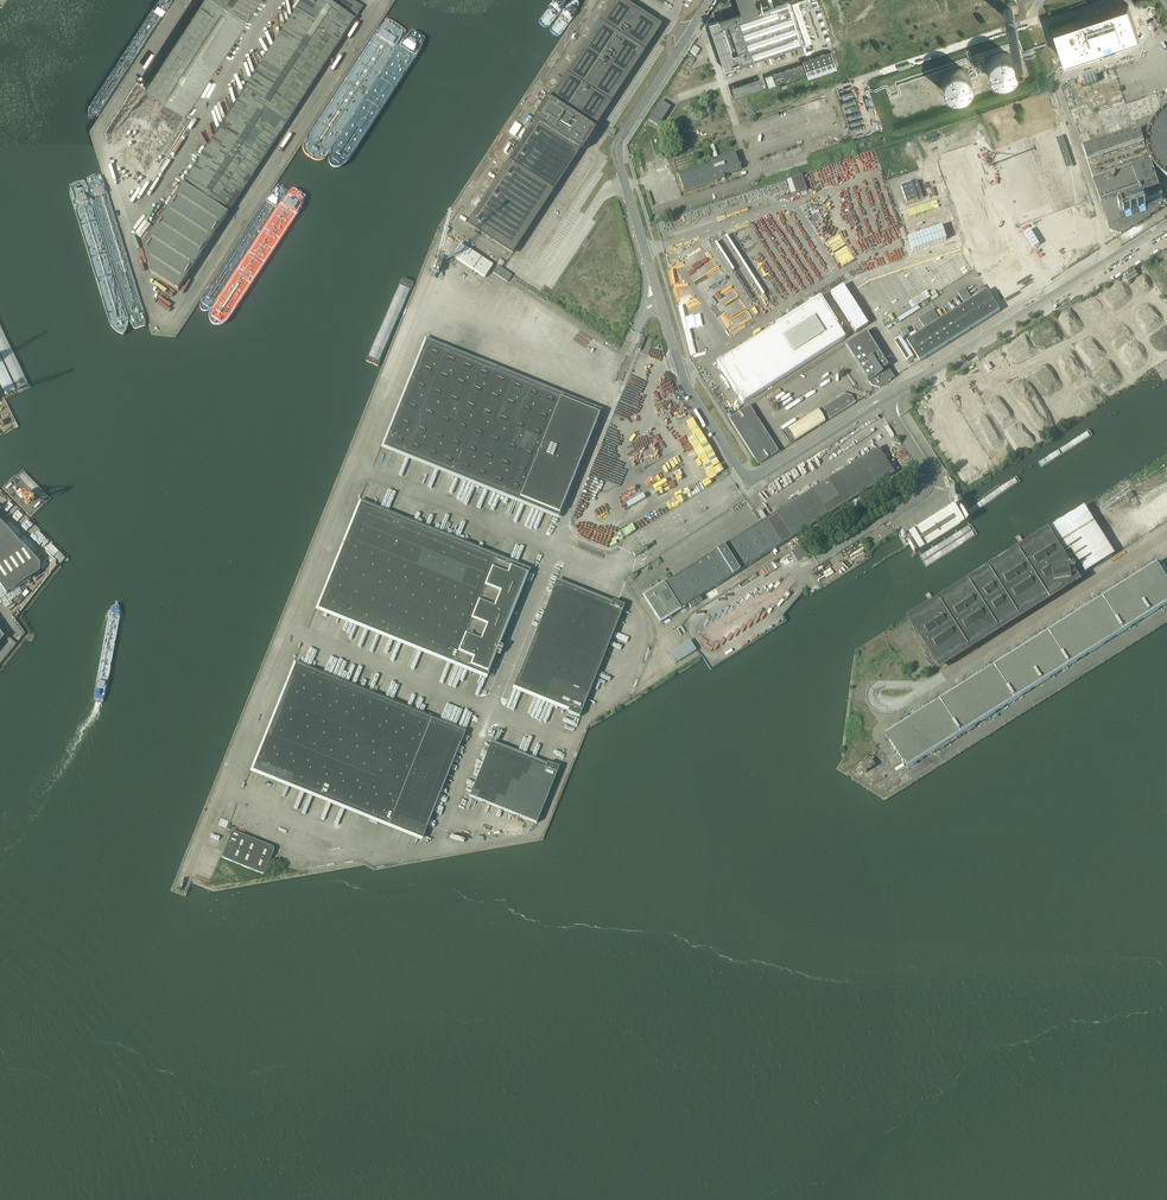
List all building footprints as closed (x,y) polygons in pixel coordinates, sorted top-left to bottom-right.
[(186,115),(192,107),(261,0),(204,0),(146,88),(186,115)] [(183,184),(228,214),(355,19),(325,0),(303,0),(183,184)] [(355,19),(363,7),(351,0),(325,0),(355,19)] [(661,26),(622,0),(614,0),(468,224),(513,253),(661,26)] [(657,0),(643,0),(669,15),(672,9),(657,0)] [(793,16),(788,3),(788,1),(784,3),(782,3),(769,8),(768,5),(763,7),(761,3),(760,3),(761,4),(756,5),(756,4),(758,3),(757,0),(738,0),(739,2),(737,3),(739,9),(721,15),(719,17),(718,18),(716,19),(716,17),(715,17),(713,11),(706,22),(710,21),(712,27),(711,28),(725,69),(761,57),(761,59),(767,57),(767,55),(778,52),(779,53),(785,51),(784,50),(790,48),(790,49),(799,46),(799,45),(802,44),(799,35),(793,16)] [(1139,36),(1128,5),(1055,29),(1064,55),(1066,60),(1139,36)] [(1012,14),(1012,12),(1012,11),(1012,9),(1010,8),(1009,8),(1007,7),(1006,8),(1004,8),(1003,10),(1003,11),(1003,13),(1003,15),(1004,16),(1006,17),(1007,17),(1009,17),(1010,16),(1011,15),(1012,14)] [(694,46),(690,52),(696,56),(700,50),(694,46)] [(803,61),(809,78),(837,69),(831,51),(803,61)] [(1018,67),(1018,66),(1018,63),(1017,61),(1015,58),(1014,56),(1011,53),(1008,52),(1005,51),(1003,51),(1000,52),(998,52),(995,53),(992,56),(990,58),(989,61),(988,63),(988,67),(988,69),(989,72),(990,75),(992,77),(995,79),(997,80),(1000,81),(1003,81),(1006,81),(1009,80),(1011,79),(1014,77),(1015,75),(1017,72),(1018,69),(1018,67)] [(805,74),(802,65),(773,74),(776,83),(805,74)] [(971,83),(971,82),(970,80),(970,77),(968,74),(967,72),(965,70),(962,69),(960,68),(956,67),(953,67),(950,68),(948,69),(945,71),(943,73),(942,76),(941,79),(940,82),(940,84),(941,87),(942,90),(944,92),(946,94),(949,96),(951,97),(955,97),(958,97),(961,97),(963,95),(965,94),(967,92),(969,89),(970,86),(971,83)] [(776,85),(772,75),(765,77),(769,87),(776,85)] [(746,93),(763,88),(759,79),(732,88),(735,97),(746,93)] [(660,123),(670,107),(661,101),(651,116),(650,116),(650,117),(648,120),(658,127),(660,123),(661,123),(660,123)] [(1139,132),(1142,139),(1148,138),(1148,142),(1148,145),(1148,148),(1148,151),(1149,154),(1150,157),(1151,159),(1152,162),(1154,165),(1155,167),(1157,170),(1159,172),(1162,174),(1164,176),(1166,177),(1166,178),(1166,110),(1165,111),(1163,113),(1160,115),(1158,117),(1156,120),(1154,122),(1153,125),(1151,127),(1150,130),(1139,132)] [(1091,147),(1083,150),(1104,212),(1110,230),(1121,234),(1158,210),(1158,209),(1164,206),(1163,201),(1161,198),(1162,198),(1161,195),(1149,161),(1142,139),(1139,132),(1139,131),(1095,146),(1094,144),(1091,145),(1091,147)] [(1062,136),(1055,138),(1066,169),(1073,166),(1062,136)] [(713,145),(709,146),(714,160),(711,161),(712,164),(678,175),(684,192),(724,179),(723,175),(740,170),(734,153),(717,158),(713,145)] [(941,167),(950,195),(955,193),(978,263),(977,271),(979,278),(987,290),(1000,311),(1032,291),(1001,242),(972,157),(971,157),(941,167)] [(801,175),(791,178),(797,194),(806,191),(801,175)] [(922,198),(917,181),(916,182),(912,183),(900,187),(906,203),(905,203),(905,204),(918,200),(917,199),(922,198)] [(178,290),(228,214),(183,184),(143,246),(151,273),(178,290)] [(1014,221),(1006,226),(1016,244),(1024,240),(1014,221)] [(942,227),(908,238),(912,252),(946,241),(942,227)] [(1016,248),(1023,259),(1033,253),(1026,242),(1016,248)] [(493,265),(460,244),(452,256),(484,278),(493,265)] [(502,269),(498,266),(493,273),(507,282),(512,275),(502,269)] [(1138,276),(1133,268),(1123,275),(1127,282),(1138,276)] [(447,278),(462,282),(463,277),(449,273),(447,278)] [(842,286),(830,294),(855,333),(867,325),(842,286)] [(907,341),(919,361),(920,362),(1000,311),(987,290),(972,300),(965,288),(957,293),(965,304),(940,320),(933,309),(918,319),(925,330),(907,341)] [(912,309),(898,318),(900,322),(920,309),(918,306),(931,297),(926,291),(908,302),(912,309)] [(775,325),(775,326),(717,363),(717,364),(742,403),(743,403),(844,339),(845,339),(845,338),(836,325),(837,324),(832,317),(834,316),(834,313),(831,312),(830,313),(821,298),(820,298),(819,297),(818,298),(775,325)] [(888,366),(866,332),(845,345),(845,346),(865,379),(867,383),(869,382),(871,386),(879,388),(888,383),(887,382),(894,378),(887,367),(888,367),(888,366)] [(645,338),(642,337),(637,349),(640,351),(645,338)] [(902,337),(895,341),(907,361),(914,357),(902,337)] [(388,445),(559,514),(599,414),(428,345),(388,445)] [(1125,352),(1138,374),(1166,358),(1163,353),(1162,353),(1160,349),(1152,354),(1150,349),(1145,352),(1143,348),(1137,351),(1135,346),(1125,352)] [(822,409),(829,420),(855,403),(850,396),(844,395),(822,409)] [(728,419),(758,465),(778,452),(749,406),(728,419)] [(794,440),(826,422),(818,410),(787,427),(794,440)] [(682,608),(812,526),(894,474),(887,464),(884,458),(877,448),(770,516),(664,584),(680,610),(682,608)] [(954,484),(951,486),(955,494),(951,496),(953,499),(959,495),(957,491),(958,491),(954,484)] [(908,542),(909,544),(915,553),(969,519),(964,510),(962,507),(957,510),(953,503),(908,531),(913,539),(908,542)] [(363,507),(322,607),(488,674),(496,655),(499,656),(503,647),(499,646),(528,574),(363,507)] [(0,522),(0,585),(7,595),(40,573),(40,564),(0,522)] [(935,667),(1054,592),(1086,572),(1071,548),(1062,554),(1050,534),(911,622),(925,644),(921,646),(928,657),(926,658),(926,660),(929,664),(930,665),(931,665),(933,664),(935,667)] [(1097,546),(1095,547),(1097,550),(1096,551),(1101,559),(1102,558),(1104,561),(1112,555),(1104,542),(1102,543),(1101,541),(1096,544),(1097,546)] [(805,552),(801,546),(791,552),(797,562),(802,559),(803,559),(804,559),(805,558),(806,557),(807,556),(807,555),(806,554),(806,553),(805,552)] [(789,555),(779,561),(783,567),(793,561),(789,555)] [(885,734),(888,739),(907,768),(1166,604),(1166,579),(1158,566),(1156,563),(1154,564),(1149,562),(1145,569),(1142,567),(1137,575),(1127,581),(1122,579),(1118,586),(1114,584),(1110,592),(1104,596),(1099,599),(1095,596),(1091,603),(1087,601),(1083,609),(1072,616),(1068,613),(1064,620),(1060,618),(1056,626),(1045,633),(1041,630),(1037,637),(1033,635),(1029,643),(1018,650),(1014,648),(1010,654),(1006,652),(1002,660),(991,667),(986,665),(983,671),(979,669),(975,677),(964,684),(959,682),(956,688),(952,686),(948,695),(937,701),(932,699),(929,706),(925,704),(921,712),(910,718),(905,716),(902,723),(898,721),(893,729),(885,734)] [(680,610),(664,584),(643,597),(660,623),(669,616),(680,610)] [(555,585),(515,684),(570,707),(567,712),(579,717),(624,606),(612,601),(610,607),(555,585)] [(689,640),(669,653),(676,663),(696,650),(689,640)] [(297,669),(257,769),(423,836),(463,736),(297,669)] [(469,796),(469,797),(536,824),(559,767),(547,763),(545,769),(490,746),(470,796),(469,796)] [(272,847),(232,831),(222,855),(222,856),(222,857),(223,858),(224,859),(261,874),(262,874),(263,874),(264,874),(264,873),(265,872),(274,851),(274,850),(274,849),(273,848),(273,847),(272,847)]
